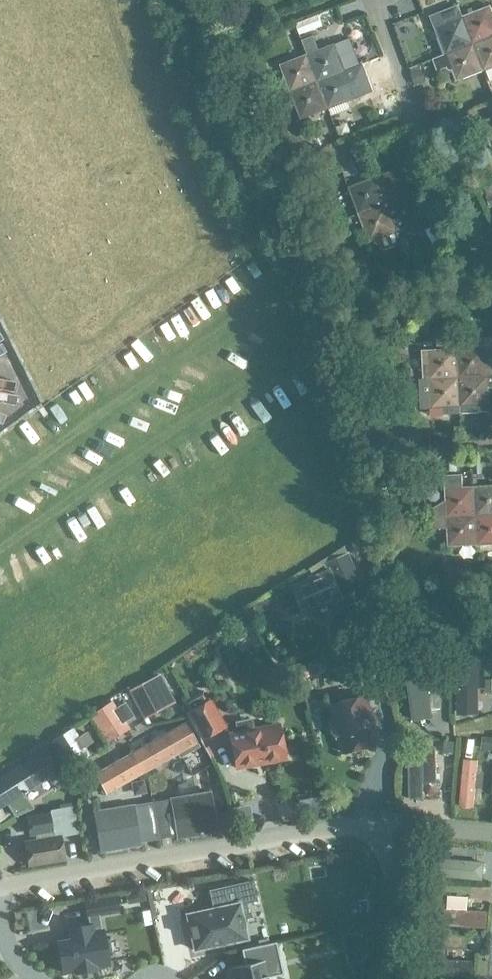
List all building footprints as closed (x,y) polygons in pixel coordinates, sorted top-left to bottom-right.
[(491,35),(491,10),(490,5),(462,16),(472,43),(491,35)] [(445,53),(472,43),(462,16),(435,27),(445,53)] [(472,43),(483,71),(491,68),(491,35),(472,43)] [(308,54),(319,50),(314,36),(303,40),(308,54)] [(483,71),(472,43),(445,53),(446,54),(433,59),(437,71),(447,67),(448,69),(451,70),(452,69),(457,82),(483,71)] [(317,81),(345,70),(334,44),(319,50),(308,54),(307,54),(317,81)] [(290,92),(317,81),(307,54),(279,65),(290,92)] [(345,70),(317,81),(328,109),(356,99),(345,70)] [(421,70),(411,74),(416,85),(426,81),(421,70)] [(317,81),(290,92),(301,120),(328,109),(317,81)] [(386,203),(413,193),(403,166),(376,176),(386,203)] [(386,203),(376,176),(347,187),(358,214),(386,203)] [(413,193),(386,203),(397,232),(412,226),(417,229),(439,221),(430,198),(417,203),(413,193)] [(386,203),(358,214),(369,243),(374,241),(375,243),(384,249),(401,242),(397,232),(386,203)] [(247,284),(247,285),(227,297),(235,309),(264,291),(256,278),(247,284)] [(491,376),(491,337),(459,338),(460,348),(457,348),(458,377),(491,376)] [(422,379),(458,377),(457,348),(420,350),(422,379)] [(202,376),(200,385),(218,390),(220,381),(202,376)] [(490,412),(489,388),(491,387),(491,376),(458,377),(460,408),(460,414),(490,412)] [(431,409),(460,408),(458,377),(422,379),(422,380),(429,380),(431,409)] [(80,417),(106,406),(99,390),(80,398),(84,406),(76,409),(80,417)] [(183,395),(180,404),(197,409),(200,400),(183,395)] [(272,405),(253,415),(259,428),(278,419),(272,405)] [(38,434),(46,446),(68,431),(60,419),(38,434)] [(218,447),(232,456),(238,447),(224,438),(218,447)] [(4,457),(14,471),(31,459),(21,445),(4,457)] [(431,517),(446,516),(474,515),(473,487),(463,487),(462,474),(444,475),(445,500),(431,509),(431,517)] [(491,514),(491,486),(473,487),(474,515),(491,514)] [(72,542),(84,558),(128,526),(117,510),(72,542)] [(474,515),(476,545),(491,544),(491,514),(474,515)] [(474,515),(446,516),(431,517),(432,529),(446,528),(447,547),(476,545),(474,515)] [(331,573),(341,596),(343,600),(346,608),(370,597),(350,552),(326,562),(329,569),(331,573)] [(343,600),(341,596),(331,573),(329,569),(292,585),(293,589),(276,596),(282,611),(299,603),(305,617),(343,600)] [(363,634),(351,640),(342,646),(363,684),(384,673),(363,634)] [(286,663),(300,657),(297,649),(283,655),(286,663)] [(480,716),(479,658),(458,658),(458,716),(480,716)] [(309,675),(327,671),(324,664),(316,661),(310,662),(307,667),(309,675)] [(429,714),(429,671),(416,671),(415,714),(429,714)] [(160,674),(129,690),(144,719),(176,702),(160,674)] [(209,699),(204,690),(183,701),(188,711),(187,711),(186,712),(202,740),(227,726),(212,698),(209,699)] [(368,696),(334,704),(345,753),(378,746),(368,696)] [(120,712),(113,702),(112,701),(90,715),(108,743),(130,729),(126,723),(133,718),(127,708),(120,712)] [(232,737),(230,737),(237,771),(286,760),(279,727),(255,732),(253,721),(236,724),(237,730),(234,731),(232,737)] [(132,753),(142,774),(198,742),(187,723),(132,753)] [(73,727),(72,727),(51,741),(64,762),(68,769),(91,755),(86,747),(80,738),(73,727)] [(87,733),(80,738),(86,747),(93,743),(87,733)] [(483,737),(481,749),(491,750),(491,738),(483,737)] [(454,754),(455,741),(445,741),(445,753),(454,754)] [(436,746),(409,745),(410,799),(423,799),(423,782),(436,782),(436,746)] [(132,753),(114,763),(126,783),(142,774),(132,753)] [(41,782),(51,776),(38,754),(28,760),(0,777),(0,808),(41,782)] [(114,763),(95,774),(106,794),(126,783),(114,763)] [(475,766),(463,765),(460,802),(471,803),(475,766)] [(132,782),(133,791),(140,794),(147,793),(144,780),(132,782)] [(212,788),(95,809),(103,849),(141,842),(140,838),(178,830),(179,835),(219,828),(212,788)] [(48,799),(51,814),(53,828),(31,832),(28,834),(29,839),(36,838),(37,842),(62,839),(79,836),(72,795),(48,799)] [(53,828),(51,814),(26,818),(28,834),(31,832),(53,828)] [(62,839),(37,842),(24,844),(28,869),(66,862),(62,839)] [(477,862),(452,860),(452,863),(441,862),(439,876),(475,879),(477,862)] [(230,888),(190,896),(194,913),(168,917),(174,952),(223,943),(219,922),(226,921),(224,911),(234,909),(230,888)] [(145,900),(144,891),(126,895),(127,903),(145,900)] [(116,895),(84,901),(87,918),(119,912),(116,895)] [(432,921),(433,903),(424,902),(423,921),(432,921)] [(440,908),(439,925),(488,928),(489,911),(440,908)] [(65,955),(60,956),(63,973),(76,970),(76,973),(96,970),(95,967),(109,965),(103,930),(89,933),(88,925),(71,929),(72,940),(62,942),(65,955)] [(268,978),(264,961),(279,957),(276,942),(241,950),(244,964),(231,967),(234,978),(268,978)] [(431,977),(471,978),(471,961),(447,961),(447,956),(440,956),(440,961),(431,961),(431,977)]
